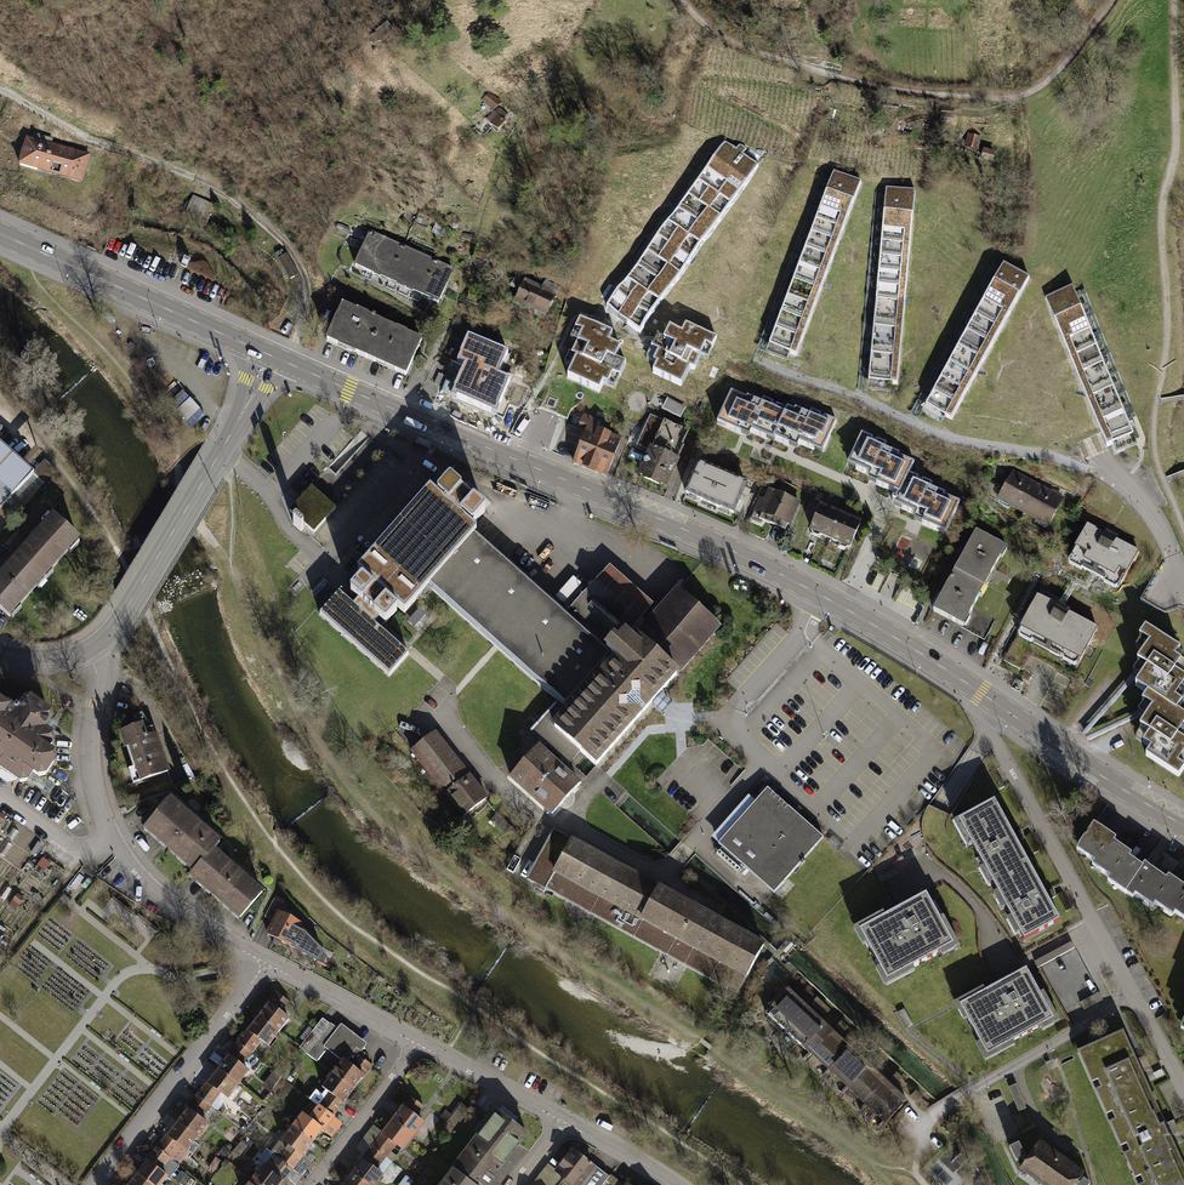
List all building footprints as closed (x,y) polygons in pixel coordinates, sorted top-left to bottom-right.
[(490,93),(483,101),(494,113),(501,105),(490,93)] [(954,107),(943,107),(942,119),(953,119),(954,107)] [(509,118),(501,110),(490,121),(498,129),(509,118)] [(921,115),(906,121),(909,130),(924,124),(921,115)] [(27,136),(19,166),(84,183),(92,153),(27,136)] [(981,139),(970,136),(967,148),(978,150),(981,139)] [(608,310),(637,332),(755,171),(726,149),(608,310)] [(995,154),(985,151),(983,160),(992,162),(995,154)] [(861,183),(834,173),(770,347),(796,357),(861,183)] [(897,385),(914,191),(886,189),(869,383),(897,385)] [(189,212),(210,219),(215,203),(193,197),(189,212)] [(353,262),(371,270),(385,239),(368,231),(353,262)] [(371,270),(388,278),(402,247),(385,239),(371,270)] [(388,278),(405,286),(419,255),(402,247),(388,278)] [(280,258),(291,279),(299,274),(288,254),(280,258)] [(405,286),(422,294),(436,263),(419,255),(405,286)] [(185,258),(181,266),(187,268),(190,260),(185,258)] [(422,294),(439,302),(454,271),(436,263),(422,294)] [(1027,277),(1000,263),(922,406),(948,420),(1027,277)] [(522,284),(513,304),(544,319),(553,299),(522,284)] [(1135,435),(1073,287),(1044,299),(1107,447),(1135,435)] [(327,341),(367,359),(383,324),(343,306),(327,341)] [(492,316),(478,309),(475,316),(488,323),(492,316)] [(613,335),(579,320),(569,341),(573,343),(562,368),(570,372),(567,379),(598,392),(601,385),(613,390),(624,365),(614,361),(619,349),(609,344),(613,335)] [(367,359),(405,375),(420,341),(383,324),(367,359)] [(707,360),(715,340),(688,329),(685,336),(668,329),(663,341),(655,338),(644,363),(655,368),(651,376),(679,388),(688,367),(693,369),(699,356),(707,360)] [(508,356),(468,339),(459,360),(466,363),(451,397),(500,418),(506,403),(501,400),(508,382),(498,378),(508,356)] [(512,388),(506,403),(515,406),(521,392),(512,388)] [(788,412),(765,402),(764,405),(731,391),(718,424),(753,438),(755,432),(776,441),(777,439),(788,412)] [(668,401),(664,410),(679,417),(683,409),(668,401)] [(836,423),(813,414),(811,418),(789,409),(788,412),(777,439),(800,448),(802,443),(824,451),(836,423)] [(651,452),(639,477),(665,489),(684,449),(682,448),(688,433),(651,416),(638,446),(651,452)] [(606,476),(621,438),(602,431),(605,424),(591,418),(574,463),(606,476)] [(914,463),(883,450),(885,447),(861,438),(849,468),(872,478),(870,483),(900,495),(908,477),(914,463)] [(34,473),(0,443),(0,512),(34,473)] [(689,493),(713,503),(725,475),(700,465),(689,493)] [(1039,484),(1013,471),(998,501),(1024,513),(1039,484)] [(713,503),(737,513),(749,485),(725,475),(713,503)] [(929,486),(908,477),(900,495),(908,499),(905,506),(932,518),(928,526),(946,534),(959,504),(928,490),(929,486)] [(461,489),(451,480),(449,480),(438,493),(438,495),(447,503),(446,504),(430,490),(359,572),(374,585),(373,587),(363,579),(361,579),(351,591),(351,592),(359,599),(356,602),(353,605),(339,593),(320,614),(389,676),(409,654),(374,623),(379,617),(385,622),(386,622),(397,611),(396,609),(388,601),(389,600),(404,613),(428,587),(562,706),(561,708),(555,702),(530,731),(546,745),(547,744),(568,763),(580,749),(596,763),(655,696),(677,671),(717,627),(678,592),(638,636),(635,640),(628,634),(641,619),(597,580),(568,613),(476,532),(460,518),(462,516),(471,524),(473,525),(485,512),(485,510),(474,501),(473,501),(467,496),(461,491),(461,489)] [(1064,496),(1039,484),(1024,513),(1049,526),(1064,496)] [(801,504),(771,493),(761,518),(791,530),(801,504)] [(810,534),(830,543),(842,515),(822,507),(810,534)] [(830,543),(849,551),(861,524),(842,515),(830,543)] [(43,578),(78,540),(54,518),(19,557),(43,578)] [(1104,534),(1087,525),(1071,557),(1096,570),(1121,583),(1138,551),(1116,540),(1118,536),(1106,530),(1104,534)] [(976,531),(955,571),(985,587),(1006,546),(976,531)] [(43,578),(19,557),(0,577),(0,610),(8,617),(43,578)] [(610,566),(597,580),(641,619),(654,604),(610,566)] [(955,571),(933,611),(963,627),(964,626),(973,609),(985,587),(955,571)] [(564,601),(580,585),(574,579),(558,595),(564,601)] [(1062,600),(1042,589),(1020,629),(1037,638),(1035,643),(1050,651),(1052,646),(1080,661),(1097,628),(1069,613),(1070,610),(1059,604),(1062,600)] [(973,609),(964,626),(986,637),(995,621),(973,609)] [(1179,648),(1142,625),(1133,639),(1144,646),(1131,667),(1137,671),(1141,673),(1130,690),(1142,697),(1172,714),(1177,706),(1170,702),(1183,680),(1172,673),(1179,661),(1173,658),(1179,648)] [(1172,714),(1142,697),(1137,705),(1146,711),(1147,711),(1135,731),(1145,738),(1140,746),(1149,751),(1144,759),(1176,779),(1180,772),(1171,767),(1183,747),(1172,740),(1183,722),(1172,714)] [(0,706),(0,767),(41,794),(47,792),(54,781),(53,774),(38,765),(56,738),(47,732),(54,721),(27,703),(17,718),(0,706)] [(139,793),(171,781),(152,730),(143,733),(137,716),(120,723),(126,740),(121,742),(139,793)] [(487,798),(435,732),(411,750),(464,816),(487,798)] [(579,784),(538,747),(511,778),(544,807),(552,814),(579,784)] [(823,837),(768,788),(756,802),(718,844),(722,847),(746,868),(774,893),(823,837)] [(718,844),(756,802),(749,795),(711,837),(718,844)] [(142,835),(196,880),(216,856),(223,848),(170,803),(142,835)] [(1029,861),(997,803),(959,823),(991,882),(1029,861)] [(1094,824),(1079,846),(1080,847),(1078,849),(1096,862),(1094,865),(1111,877),(1109,880),(1133,897),(1135,894),(1154,907),(1156,903),(1174,916),(1177,912),(1183,917),(1183,886),(1169,875),(1167,879),(1145,864),(1142,867),(1131,859),(1133,856),(1115,843),(1117,840),(1094,824)] [(536,831),(530,827),(515,855),(521,859),(536,831)] [(527,879),(737,993),(763,945),(554,831),(527,879)] [(746,868),(722,847),(716,854),(740,875),(746,868)] [(192,885),(239,925),(264,896),(216,856),(196,880),(192,885)] [(521,860),(514,856),(507,870),(513,873),(521,860)] [(1061,920),(1029,861),(991,882),(1023,941),(1061,920)] [(67,871),(56,864),(53,868),(64,875),(67,871)] [(897,871),(880,880),(884,886),(901,878),(897,871)] [(44,900),(36,894),(33,899),(41,904),(44,900)] [(24,899),(18,895),(13,902),(19,906),(24,899)] [(886,981),(953,945),(926,895),(916,900),(859,931),(886,981)] [(267,936),(320,966),(325,957),(303,935),(310,921),(277,901),(268,915),(276,920),(267,936)] [(1071,944),(1037,963),(1041,970),(1075,951),(1071,944)] [(664,957),(655,976),(676,985),(684,966),(664,957)] [(1042,1033),(1060,1023),(1043,992),(1039,995),(1025,971),(984,994),(982,990),(953,1006),(964,1025),(968,1022),(981,1044),(975,1048),(985,1066),(1015,1049),(1012,1043),(1039,1028),(1042,1033)] [(287,992),(268,1016),(289,1032),(300,1019),(295,1015),(303,1005),(287,992)] [(1087,1012),(1104,1003),(1099,994),(1082,1004),(1087,1012)] [(777,1025),(813,1059),(834,1037),(798,1003),(777,1025)] [(289,1032),(268,1016),(248,1042),(264,1055),(275,1042),(279,1045),(289,1032)] [(312,1044),(317,1048),(336,1023),(330,1019),(312,1044)] [(348,1026),(345,1030),(336,1023),(317,1048),(327,1055),(336,1042),(351,1053),(341,1066),(365,1084),(385,1057),(369,1046),(371,1043),(348,1026)] [(1154,1101),(1124,1035),(1081,1053),(1110,1120),(1154,1101)] [(813,1059),(831,1076),(852,1054),(834,1037),(813,1059)] [(248,1042),(228,1068),(249,1085),(259,1072),(254,1068),(264,1055),(248,1042)] [(831,1076),(850,1093),(870,1071),(852,1054),(831,1076)] [(344,1112),(365,1084),(341,1066),(331,1080),(340,1086),(329,1101),(344,1112)] [(249,1085),(228,1068),(208,1094),(225,1107),(234,1095),(239,1098),(249,1085)] [(850,1093),(868,1110),(889,1088),(870,1071),(850,1093)] [(264,1085),(270,1090),(280,1079),(274,1074),(264,1085)] [(1013,1087),(1006,1090),(1016,1116),(1023,1113),(1013,1087)] [(868,1110),(886,1127),(907,1105),(889,1088),(868,1110)] [(208,1094),(187,1121),(209,1138),(219,1124),(214,1121),(225,1107),(208,1094)] [(426,1098),(407,1122),(428,1138),(438,1125),(433,1121),(442,1110),(426,1098)] [(301,1121),(325,1138),(344,1112),(329,1101),(320,1113),(312,1107),(301,1121)] [(1154,1101),(1110,1120),(1138,1184),(1142,1184),(1183,1167),(1154,1101)] [(472,1134),(478,1127),(462,1114),(456,1122),(472,1134)] [(494,1115),(453,1168),(458,1172),(476,1184),(488,1184),(503,1166),(508,1170),(530,1142),(494,1115)] [(209,1138),(187,1121),(167,1147),(184,1160),(189,1164),(209,1138)] [(304,1167),(325,1138),(301,1121),(280,1150),(285,1153),(304,1167)] [(428,1138),(407,1122),(387,1148),(403,1161),(413,1147),(418,1151),(428,1138)] [(1010,1146),(1015,1160),(1024,1157),(1020,1143),(1010,1146)] [(1022,1169),(1045,1184),(1075,1184),(1083,1174),(1039,1144),(1022,1169)] [(253,1145),(246,1155),(251,1160),(259,1149),(253,1145)] [(147,1173),(162,1184),(173,1184),(179,1177),(174,1173),(184,1160),(167,1147),(147,1173)] [(367,1174),(381,1184),(392,1184),(398,1177),(393,1173),(403,1161),(387,1148),(367,1174)] [(274,1184),(290,1184),(304,1167),(285,1153),(276,1165),(271,1162),(261,1176),(274,1184)] [(576,1153),(565,1168),(571,1172),(562,1183),(565,1184),(600,1184),(607,1176),(576,1153)] [(1183,1167),(1142,1184),(1183,1184),(1183,1169),(1183,1167)] [(458,1172),(448,1184),(476,1184),(458,1172)] [(147,1173),(138,1184),(162,1184),(147,1173)] [(367,1174),(358,1184),(381,1184),(367,1174)] [(261,1176),(254,1184),(274,1184),(261,1176)]
